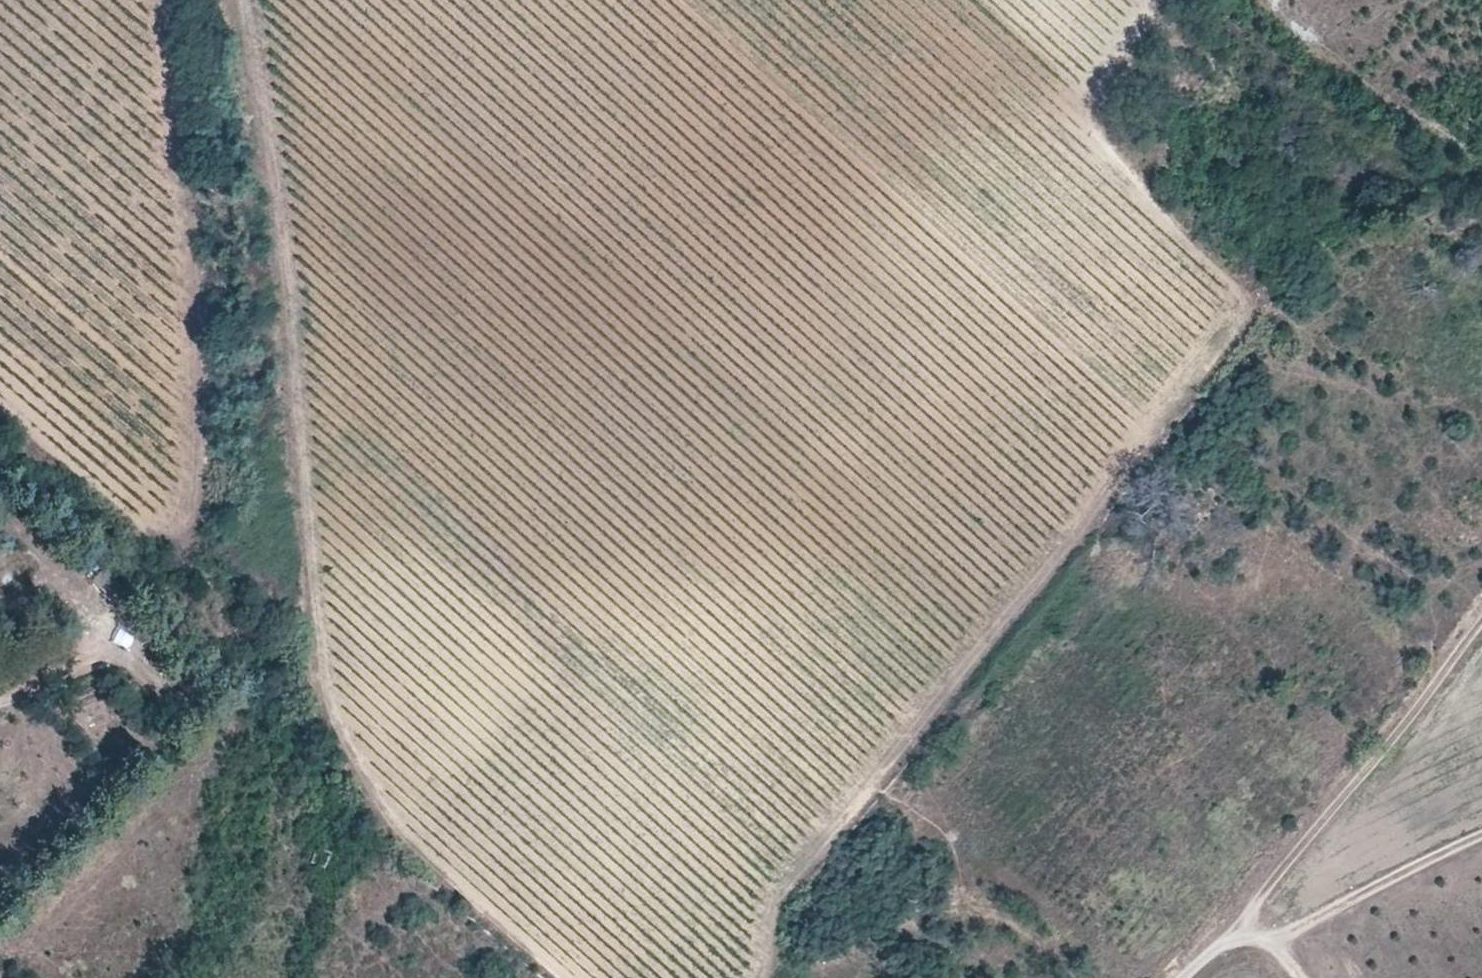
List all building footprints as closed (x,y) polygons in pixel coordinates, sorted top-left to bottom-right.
[(119,584),(102,569),(92,580),(92,581),(115,602),(116,600),(129,613),(137,603),(123,588),(119,584)]
